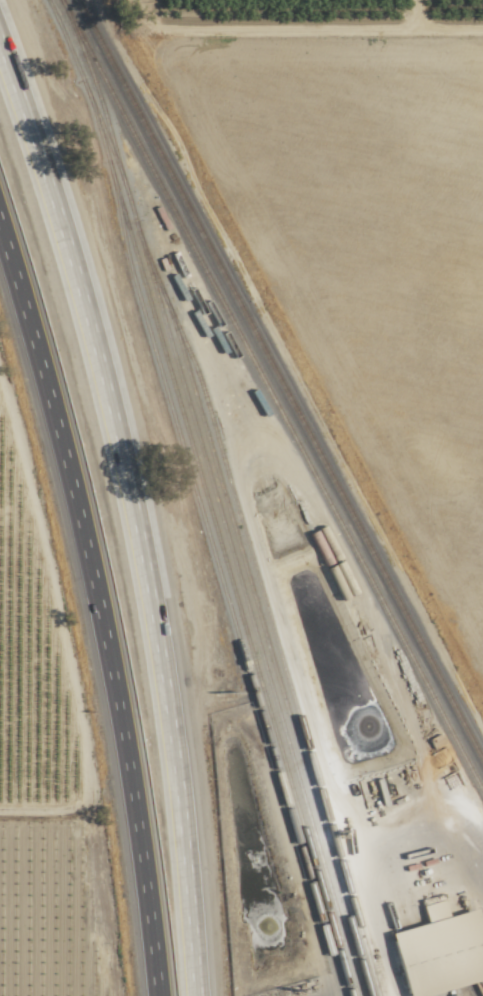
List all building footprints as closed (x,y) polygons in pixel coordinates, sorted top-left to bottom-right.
[(470,908),(442,915),(438,900),(417,905),(422,923),(386,932),(400,985),(427,978),(430,991),(482,977),(482,960),(470,908)]
